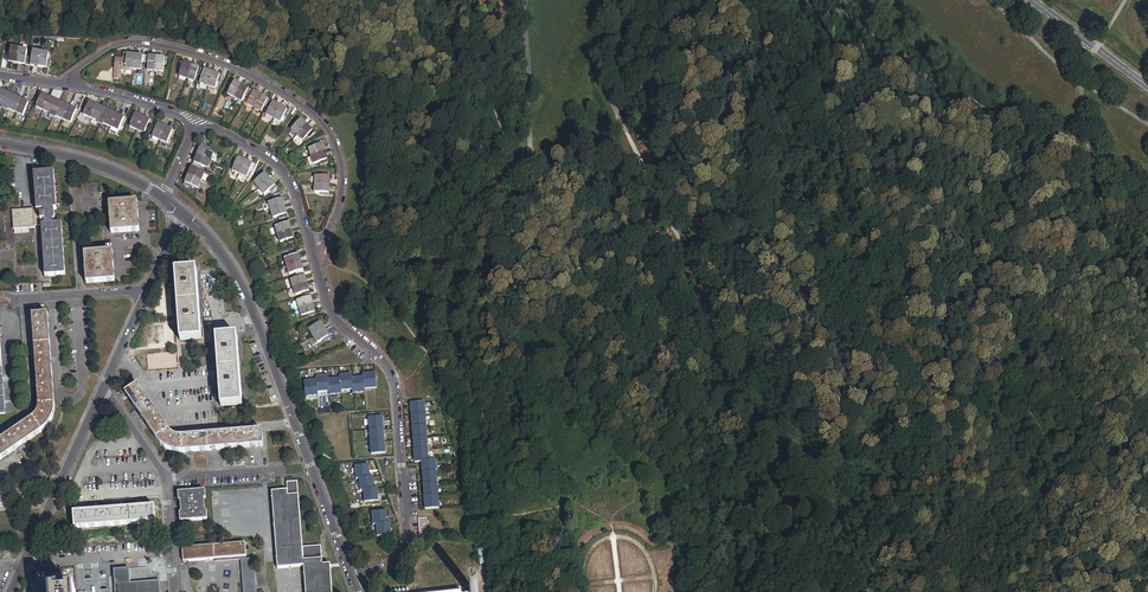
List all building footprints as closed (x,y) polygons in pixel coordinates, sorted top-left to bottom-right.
[(18,65),(20,51),(12,50),(11,57),(10,57),(9,64),(18,65)] [(28,53),(20,51),(18,65),(27,67),(28,60),(27,60),(28,53)] [(30,67),(40,69),(42,55),(34,53),(33,61),(31,60),(30,67)] [(42,55),(40,69),(49,70),(50,63),(49,63),(50,56),(42,55)] [(125,69),(134,70),(135,56),(126,55),(125,60),(125,62),(126,62),(125,69)] [(135,56),(134,70),(142,71),(143,64),(144,64),(144,57),(135,56)] [(147,71),(155,72),(157,58),(147,58),(147,64),(148,64),(147,71)] [(157,58),(155,72),(164,73),(164,66),(165,66),(166,59),(157,58)] [(125,60),(117,59),(116,68),(115,80),(120,80),(121,70),(134,71),(134,70),(125,69),(126,62),(125,62),(125,60)] [(179,77),(187,80),(191,67),(182,64),(180,70),(181,70),(179,77)] [(191,67),(187,80),(195,82),(197,76),(198,76),(200,70),(191,67)] [(200,84),(208,87),(212,73),(203,71),(201,77),(202,78),(200,84)] [(208,87),(215,89),(218,83),(219,83),(220,79),(221,76),(212,73),(208,87)] [(228,94),(235,98),(242,86),(233,82),(232,84),(230,88),(231,88),(228,94)] [(242,86),(235,98),(242,102),(246,96),(246,97),(250,91),(242,86)] [(0,96),(0,106),(7,109),(12,97),(2,92),(0,96)] [(247,105),(254,109),(261,97),(252,92),(249,98),(250,99),(247,105)] [(37,109),(44,112),(50,100),(41,96),(38,102),(39,102),(37,109)] [(12,97),(7,109),(17,113),(22,101),(12,97)] [(261,97),(254,109),(261,113),(265,107),(266,107),(269,101),(261,97)] [(50,100),(44,112),(54,117),(60,104),(50,100)] [(22,101),(17,113),(24,117),(27,110),(28,111),(31,105),(22,101)] [(84,116),(92,119),(97,107),(88,103),(85,109),(87,110),(84,116)] [(266,115),(273,119),(280,107),(272,103),(268,109),(269,109),(266,115)] [(60,104),(54,117),(64,121),(70,109),(60,104)] [(97,107),(92,119),(102,124),(107,112),(97,107)] [(280,107),(273,119),(281,123),(284,117),(285,117),(288,112),(280,107)] [(70,109),(64,121),(71,124),(74,118),(76,118),(78,112),(70,109)] [(107,112),(102,124),(112,128),(117,116),(107,112)] [(130,128),(137,131),(143,119),(134,115),(131,121),(132,122),(130,128)] [(117,116),(112,128),(119,131),(122,125),(123,126),(125,120),(117,116)] [(143,119),(137,131),(145,134),(147,128),(149,129),(151,123),(143,119)] [(291,130),(297,136),(307,126),(300,120),(295,124),(296,125),(291,130)] [(152,138),(160,141),(165,129),(156,125),(154,131),(155,132),(152,138)] [(307,126),(297,136),(303,142),(308,136),(309,137),(314,132),(307,126)] [(165,129),(160,141),(167,144),(170,138),(171,139),(174,133),(165,129)] [(309,149),(312,157),(324,153),(321,144),(315,146),(315,147),(309,149)] [(202,147),(198,156),(210,162),(214,154),(207,151),(208,150),(202,147)] [(324,153),(312,157),(314,165),(320,163),(321,164),(323,164),(326,163),(327,162),(324,153)] [(210,162),(198,156),(194,165),(200,167),(201,166),(207,169),(210,162)] [(232,171),(240,174),(245,162),(237,158),(234,164),(235,165),(232,171)] [(245,162),(240,174),(247,178),(250,171),(251,171),(254,166),(245,162)] [(193,168),(189,176),(201,181),(202,181),(205,174),(198,171),(199,170),(193,168)] [(254,183),(259,189),(270,180),(264,173),(259,177),(260,178),(254,183)] [(13,211),(14,230),(35,229),(35,227),(36,227),(42,226),(45,277),(66,276),(62,225),(54,225),(54,222),(56,221),(55,215),(54,215),(54,211),(57,211),(55,174),(35,175),(37,212),(34,212),(34,210),(13,211)] [(201,181),(189,176),(185,185),(191,187),(192,186),(198,189),(201,181)] [(316,177),(315,185),(329,186),(329,176),(322,176),(322,177),(316,177)] [(270,180),(259,189),(265,196),(270,191),(271,192),(276,188),(270,180)] [(329,186),(315,185),(315,193),(322,193),(321,195),(328,195),(329,186)] [(269,203),(271,211),(284,207),(282,198),(275,200),(275,201),(269,203)] [(110,206),(112,234),(139,232),(138,204),(110,206)] [(284,207),(271,211),(274,219),(280,217),(280,218),(287,216),(284,207)] [(276,227),(278,235),(291,231),(289,222),(282,224),(282,225),(276,227)] [(291,231),(278,235),(280,243),(287,241),(287,242),(294,241),(291,231)] [(85,255),(87,284),(115,282),(112,254),(85,255)] [(285,259),(287,267),(301,264),(298,254),(291,256),(292,257),(285,259)] [(301,264),(287,267),(288,268),(289,274),(290,275),(296,273),(297,274),(303,272),(301,264)] [(196,271),(176,273),(181,341),(202,340),(196,271)] [(291,280),(294,288),(307,284),(304,275),(297,277),(298,278),(291,280)] [(307,284),(294,288),(296,296),(302,294),(303,295),(309,293),(307,284)] [(297,301),(299,309),(313,305),(310,296),(303,298),(304,299),(297,301)] [(313,305),(299,309),(302,317),(308,315),(309,316),(315,314),(313,305)] [(22,447),(44,432),(47,428),(50,425),(51,423),(53,419),(54,414),(55,411),(55,407),(49,316),(33,317),(39,408),(39,410),(38,413),(37,415),(36,417),(34,419),(32,421),(30,422),(12,434),(0,442),(0,461),(22,447)] [(308,327),(314,337),(325,330),(320,322),(315,325),(314,324),(308,327)] [(325,330),(314,337),(318,343),(324,340),(325,341),(330,338),(325,330)] [(237,337),(217,339),(222,407),(242,406),(237,337)] [(364,378),(365,389),(377,388),(376,374),(364,374),(364,378)] [(353,390),(352,378),(352,375),(341,376),(341,379),(341,391),(353,390)] [(330,392),(329,380),(329,377),(317,378),(317,381),(318,393),(330,392)] [(365,393),(365,389),(364,378),(352,378),(353,390),(353,393),(365,393)] [(342,394),(341,391),(341,379),(329,380),(330,392),(330,395),(342,394)] [(318,396),(318,393),(317,381),(305,382),(306,397),(318,396)] [(169,431),(138,386),(125,394),(158,442),(160,445),(164,447),(166,449),(168,450),(172,452),(174,452),(178,453),(181,453),(263,447),(262,431),(181,437),(180,437),(177,437),(175,436),(172,434),(170,432),(169,431)] [(411,404),(412,415),(425,414),(424,403),(411,404)] [(425,414),(412,415),(413,427),(426,426),(425,414)] [(370,418),(370,430),(384,429),(383,417),(370,418)] [(427,437),(426,426),(413,427),(414,438),(427,437)] [(384,429),(370,430),(371,442),(384,441),(384,429)] [(428,449),(427,437),(414,438),(415,450),(428,449)] [(385,453),(384,441),(371,442),(371,445),(372,449),(372,454),(385,453)] [(429,461),(428,449),(415,450),(416,462),(422,462),(429,461)] [(435,461),(429,461),(422,462),(423,473),(436,472),(435,461)] [(360,479),(370,478),(369,466),(356,467),(357,479),(360,479)] [(437,484),(436,472),(423,473),(424,485),(437,484)] [(374,478),(370,478),(360,479),(361,490),(364,490),(375,489),(374,478)] [(272,492),(278,569),(304,567),(306,591),(332,591),(330,565),(322,565),(322,553),(321,547),(302,548),(298,482),(287,483),(288,491),(272,492)] [(438,496),(437,484),(424,485),(425,497),(438,496)] [(378,489),(375,489),(364,490),(365,502),(369,501),(379,501),(378,489)] [(206,491),(179,493),(179,502),(181,501),(181,514),(180,514),(180,522),(208,520),(207,512),(205,512),(205,500),(206,500),(206,491)] [(527,493),(520,494),(517,494),(517,500),(518,504),(528,503),(527,493)] [(439,508),(438,496),(425,497),(426,509),(439,508)] [(382,500),(379,501),(369,501),(369,513),(373,513),(383,512),(382,500)] [(155,508),(74,514),(75,529),(156,523),(155,508)] [(386,512),(383,512),(373,513),(374,525),(377,524),(387,524),(386,512)] [(390,523),(387,524),(377,524),(378,536),(391,535),(390,523)] [(509,543),(519,542),(517,526),(507,527),(509,543)] [(183,549),(183,554),(183,562),(215,560),(215,563),(241,561),(243,591),(256,591),(254,560),(247,560),(246,544),(183,549)] [(446,556),(447,555),(447,554),(447,553),(447,551),(446,550),(445,549),(444,549),(443,548),(442,548),(441,548),(439,548),(438,549),(437,549),(436,550),(436,551),(436,553),(435,554),(436,555),(436,556),(437,557),(438,558),(439,559),(440,559),(441,559),(442,559),(444,559),(445,558),(446,557),(446,556)] [(480,565),(487,564),(486,549),(479,550),(480,565)] [(455,568),(455,567),(455,566),(456,564),(455,563),(455,562),(454,561),(453,560),(452,559),(451,559),(449,559),(448,559),(447,560),(446,560),(445,561),(444,563),(444,564),(444,565),(444,566),(445,568),(445,569),(446,569),(448,570),(449,570),(450,570),(451,570),(453,570),(454,569),(455,568)] [(439,570),(440,569),(440,568),(440,566),(440,565),(440,564),(440,563),(439,562),(438,561),(437,560),(436,560),(434,560),(433,560),(432,561),(431,561),(430,562),(429,563),(429,565),(429,566),(429,567),(429,568),(430,569),(431,570),(432,571),(433,571),(434,572),(436,572),(437,571),(438,571),(439,570)] [(160,582),(131,584),(130,570),(114,571),(115,581),(118,581),(118,591),(161,591),(160,582)]
